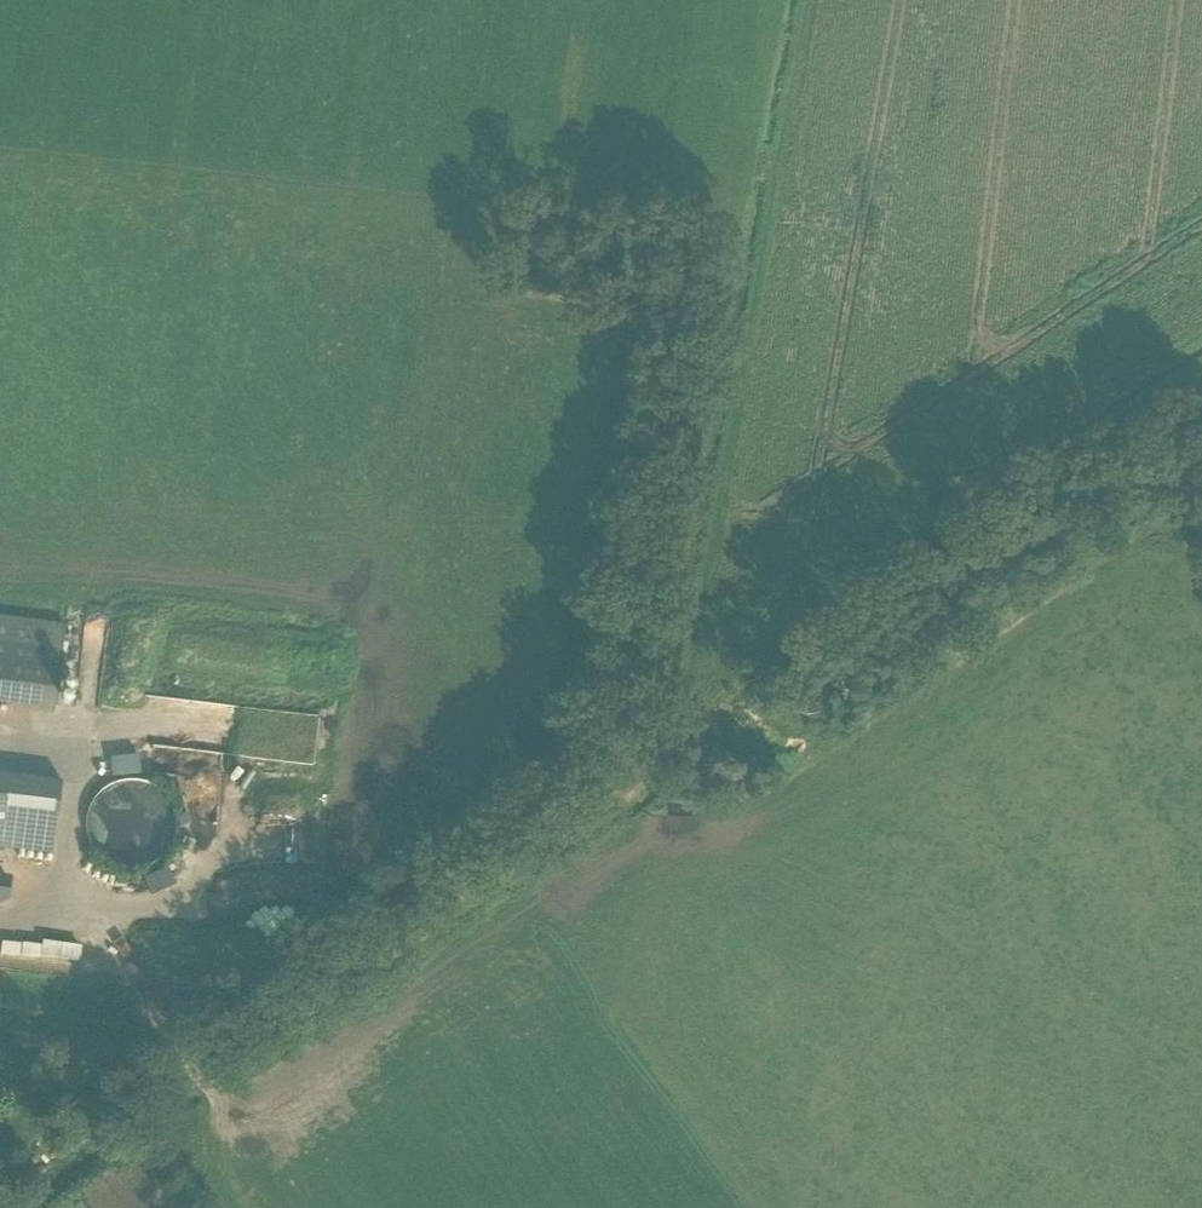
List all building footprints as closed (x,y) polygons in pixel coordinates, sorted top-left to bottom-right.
[(0,618),(0,704),(50,710),(61,625),(0,618)] [(101,757),(102,775),(129,774),(128,756),(101,757)] [(52,854),(61,781),(14,775),(0,773),(0,847),(52,854)] [(166,874),(143,881),(146,891),(169,884),(166,874)]
